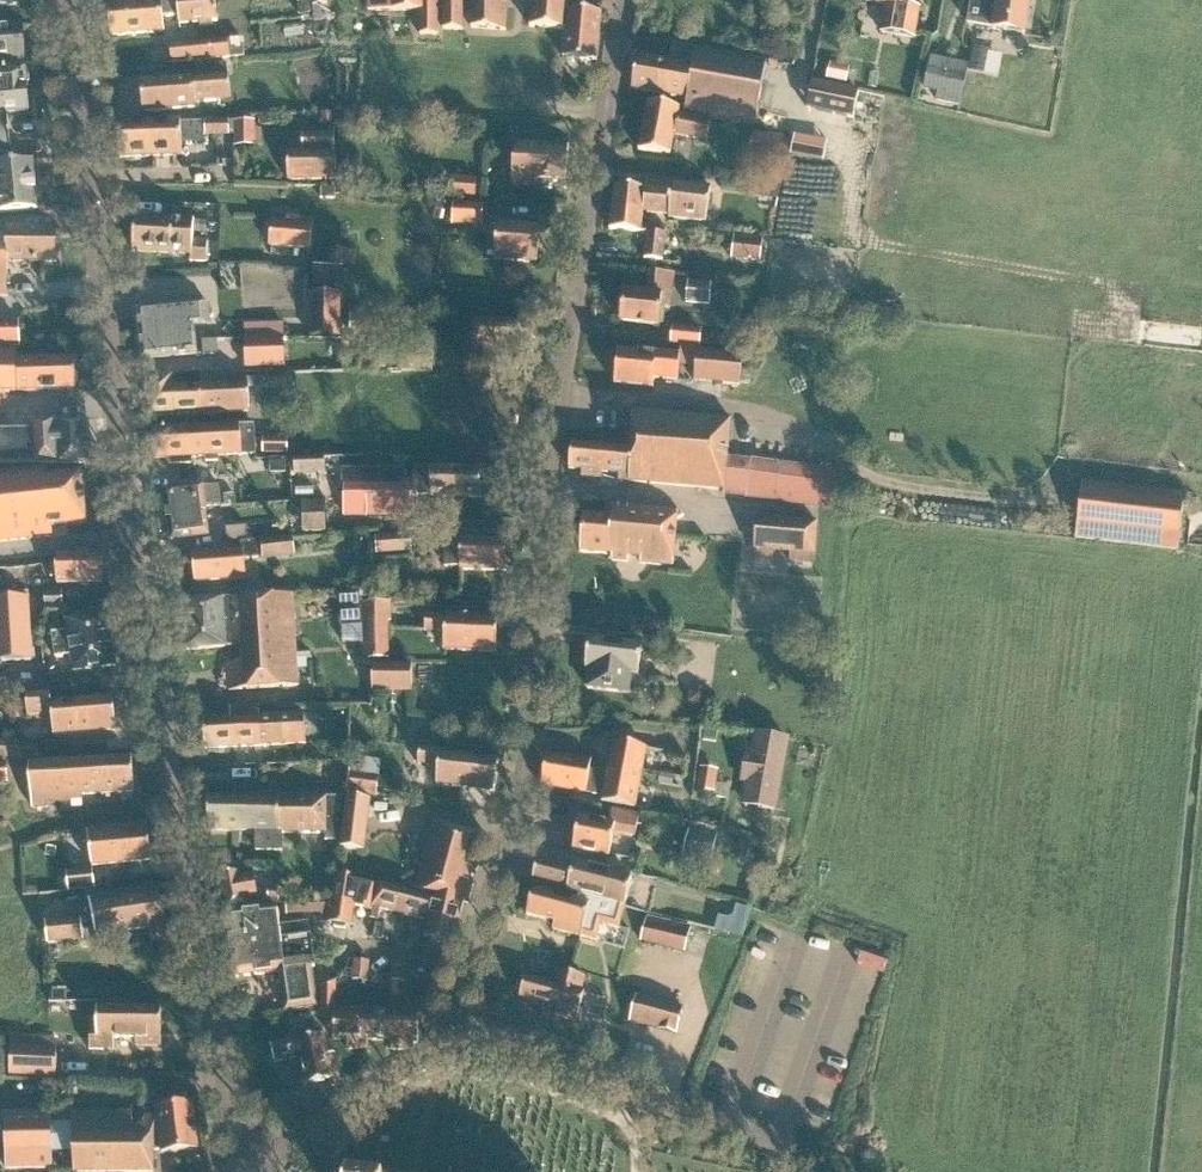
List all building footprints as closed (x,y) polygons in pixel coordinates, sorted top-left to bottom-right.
[(177,1),(178,16),(179,26),(217,22),(214,0),(177,0),(177,1)] [(312,14),(311,0),(299,0),(301,15),(312,14)] [(368,11),(421,14),(419,36),(436,37),(438,6),(426,5),(426,0),(369,0),(368,11)] [(463,31),(463,0),(442,0),(441,31),(463,31)] [(471,29),(505,30),(509,0),(473,0),(471,29)] [(531,28),(565,31),(567,11),(568,0),(534,0),(531,28)] [(883,23),(881,34),(914,40),(920,9),(906,6),(907,0),(877,0),(876,5),(886,7),(883,23)] [(969,25),(993,29),(992,30),(1025,36),(1031,0),(973,0),(969,25)] [(177,1),(160,3),(109,7),(112,38),(165,33),(163,17),(178,16),(177,1)] [(567,11),(565,31),(566,31),(564,59),(597,62),(601,14),(567,11)] [(25,59),(22,27),(0,28),(0,61),(25,59)] [(172,65),(230,59),(228,42),(228,40),(169,47),(172,65)] [(244,41),(228,42),(230,59),(246,58),(244,41)] [(755,126),(767,61),(696,49),(693,65),(639,56),(632,90),(687,100),(685,114),(755,126)] [(974,49),(970,72),(985,75),(989,52),(974,49)] [(967,66),(932,59),(926,93),(938,95),(937,103),(959,107),(967,66)] [(205,67),(206,78),(192,79),(195,103),(230,100),(226,65),(205,67)] [(830,65),(827,81),(847,85),(850,69),(830,65)] [(29,111),(26,69),(0,71),(0,114),(29,111)] [(192,79),(174,80),(141,83),(144,114),(195,109),(195,103),(192,79)] [(853,120),(859,94),(812,84),(807,110),(853,120)] [(706,143),(710,123),(678,117),(680,110),(648,104),(639,151),(670,157),(674,137),(706,143)] [(336,106),(336,115),(350,116),(350,106),(336,106)] [(322,115),(323,127),(332,126),(332,114),(322,115)] [(0,117),(0,155),(12,154),(8,116),(0,117)] [(230,137),(229,121),(205,122),(206,138),(230,137)] [(181,123),(153,124),(154,157),(182,156),(182,146),(204,145),(203,124),(181,125),(181,123)] [(234,123),(234,149),(255,149),(255,123),(234,123)] [(154,157),(153,124),(118,125),(121,158),(154,157)] [(302,135),(303,152),(287,153),(288,181),(336,179),(334,129),(329,129),(329,134),(302,135)] [(755,133),(752,147),(782,153),(785,139),(755,133)] [(539,179),(542,144),(517,143),(516,151),(515,151),(512,186),(539,186),(539,179)] [(542,144),(539,179),(565,180),(569,145),(542,144)] [(33,162),(0,165),(0,214),(38,211),(33,162)] [(477,198),(477,180),(451,179),(450,197),(477,198)] [(647,181),(646,191),(643,213),(669,215),(668,219),(706,223),(710,188),(647,181)] [(643,213),(646,191),(616,187),(610,231),(648,235),(646,260),(663,262),(666,234),(659,233),(660,226),(642,224),(643,213)] [(336,189),(321,188),(321,200),(335,200),(336,189)] [(482,227),(484,205),(452,204),(451,226),(482,227)] [(287,217),(286,223),(271,222),(269,246),(310,249),(312,225),(302,224),(303,218),(287,217)] [(208,263),(209,243),(193,242),(194,234),(194,222),(194,220),(194,221),(135,218),(134,253),(192,256),(191,262),(208,263)] [(207,223),(194,222),(194,234),(206,235),(207,223)] [(538,264),(540,228),(496,225),(494,261),(538,264)] [(8,297),(9,263),(57,264),(55,230),(0,228),(0,297),(8,297)] [(763,241),(734,237),(732,262),(760,265),(763,241)] [(312,287),(342,288),(343,268),(355,269),(356,251),(329,250),(328,268),(313,267),(312,287)] [(624,293),(621,323),(658,326),(659,325),(664,325),(666,314),(670,314),(674,276),(650,273),(648,295),(624,293)] [(686,303),(710,305),(712,286),(688,284),(686,303)] [(344,294),(313,293),(311,340),(342,341),(344,294)] [(194,329),(211,327),(208,305),(138,312),(143,361),(197,356),(194,329)] [(380,316),(350,317),(351,340),(380,340),(380,316)] [(16,353),(21,353),(21,351),(19,322),(0,322),(0,353),(16,353)] [(672,330),(671,344),(700,347),(702,332),(672,330)] [(246,339),(247,368),(285,367),(284,338),(246,339)] [(219,356),(218,341),(202,342),(203,356),(219,356)] [(342,342),(330,342),(330,358),(342,358),(342,342)] [(697,352),(694,382),(739,387),(742,357),(697,352)] [(0,353),(0,394),(76,391),(75,360),(16,363),(16,353),(0,353)] [(618,353),(614,385),(653,389),(654,380),(678,382),(680,357),(655,355),(655,357),(618,353)] [(203,415),(200,378),(200,375),(145,379),(149,418),(203,415)] [(247,375),(245,375),(200,378),(203,415),(249,412),(247,375)] [(572,444),(569,470),(582,471),(582,477),(602,479),(603,473),(619,474),(619,480),(630,481),(725,491),(725,495),(793,504),(819,507),(839,510),(844,475),(781,466),(750,462),(728,459),(731,420),(633,412),(631,450),(572,444)] [(86,420),(33,421),(33,429),(0,430),(0,466),(90,466),(86,420)] [(255,427),(197,429),(199,459),(206,459),(206,463),(218,463),(218,458),(256,456),(255,427)] [(199,459),(197,429),(152,431),(155,461),(168,460),(169,466),(192,465),(192,459),(199,459)] [(262,455),(287,456),(287,439),(262,439),(262,455)] [(325,481),(324,458),(294,459),(295,475),(319,473),(319,481),(325,481)] [(272,463),(272,474),(287,473),(287,463),(272,463)] [(0,472),(0,543),(53,537),(52,528),(87,524),(82,474),(46,478),(45,467),(0,472)] [(429,470),(414,470),(414,483),(418,483),(417,498),(431,498),(431,499),(482,499),(480,469),(429,468),(429,470)] [(343,471),(343,497),(345,497),(345,517),(367,517),(417,517),(417,498),(418,483),(414,483),(403,483),(402,472),(343,471)] [(1082,483),(1075,538),(1178,551),(1184,496),(1082,483)] [(219,486),(208,488),(165,493),(171,543),(209,538),(205,509),(222,507),(219,486)] [(225,497),(227,507),(237,506),(235,496),(225,497)] [(303,536),(325,536),(325,504),(302,504),(303,536)] [(612,517),(584,515),(580,553),(612,556),(612,561),(628,562),(629,557),(641,558),(640,563),(673,566),(678,511),(613,505),(612,517)] [(818,524),(756,518),(754,550),(758,551),(757,561),(774,562),(775,554),(790,555),(790,564),(811,566),(812,557),(815,557),(818,524)] [(226,543),(248,541),(247,528),(224,529),(226,543)] [(412,552),(411,533),(376,536),(377,555),(412,552)] [(295,557),(294,540),(262,542),(264,559),(295,557)] [(506,572),(507,541),(460,540),(460,543),(445,543),(445,568),(460,569),(460,571),(506,572)] [(243,551),(210,554),(192,555),(195,583),(246,579),(244,562),(259,561),(257,543),(242,544),(243,551)] [(56,584),(103,583),(101,555),(55,556),(56,563),(50,563),(50,577),(56,577),(56,584)] [(359,590),(358,579),(338,581),(338,591),(359,590)] [(45,605),(63,605),(62,592),(44,593),(45,605)] [(359,592),(338,593),(339,629),(342,629),(342,645),(363,644),(362,628),(360,628),(359,592)] [(299,688),(293,596),(225,600),(228,638),(226,638),(223,600),(182,603),(185,652),(246,647),(248,663),(228,665),(230,692),(299,688)] [(0,600),(0,663),(31,661),(27,599),(0,600)] [(389,623),(392,623),(391,603),(361,604),(362,628),(363,644),(364,666),(371,666),(371,661),(389,661),(389,623)] [(63,605),(45,605),(46,628),(60,627),(59,619),(68,619),(67,606),(63,606),(63,605)] [(496,654),(498,619),(425,616),(424,632),(443,633),(443,651),(496,654)] [(75,673),(116,667),(108,617),(68,623),(70,639),(57,641),(59,655),(72,653),(75,673)] [(589,640),(585,669),(590,670),(587,689),(629,695),(632,675),(638,676),(642,647),(589,640)] [(372,694),(412,694),(411,665),(372,666),(372,694)] [(708,694),(700,688),(690,692),(689,702),(697,709),(707,705),(708,694)] [(50,695),(37,697),(27,698),(29,717),(52,715),(54,737),(116,731),(113,698),(51,704),(50,695)] [(231,719),(233,748),(263,746),(261,717),(261,708),(231,710),(231,719)] [(261,717),(263,746),(307,743),(305,714),(261,717)] [(205,750),(233,748),(231,719),(203,721),(205,750)] [(791,739),(756,732),(749,769),(745,768),(742,781),(746,782),(741,806),(778,813),(791,739)] [(705,733),(704,742),(717,743),(718,735),(705,733)] [(20,759),(19,754),(18,742),(0,742),(0,760),(20,759)] [(614,743),(608,776),(604,797),(602,803),(636,809),(647,750),(614,743)] [(56,746),(20,749),(21,760),(37,759),(37,761),(57,760),(56,746)] [(494,793),(498,761),(441,753),(441,751),(420,748),(418,765),(439,767),(436,786),(494,793)] [(604,797),(608,776),(590,773),(592,761),(547,756),(541,786),(604,797)] [(82,797),(134,793),(132,758),(28,766),(32,812),(52,811),(51,806),(82,803),(82,797)] [(346,794),(377,798),(381,763),(350,759),(346,794)] [(8,785),(7,763),(0,763),(0,785),(8,785)] [(700,768),(695,795),(714,798),(719,772),(700,768)] [(661,776),(660,785),(672,788),(673,778),(661,776)] [(339,842),(343,799),(252,797),(252,788),(206,787),(210,832),(256,833),(256,852),(281,852),(282,834),(326,835),(326,842),(339,842)] [(341,845),(341,849),(365,852),(371,801),(347,798),(341,845)] [(636,837),(639,818),(611,812),(609,825),(579,820),(573,851),(609,858),(614,833),(636,837)] [(477,871),(487,836),(434,822),(415,891),(435,896),(425,938),(453,946),(463,903),(468,904),(473,884),(469,883),(473,870),(477,871)] [(93,868),(152,861),(147,825),(82,832),(84,846),(90,845),(93,868)] [(717,837),(689,830),(682,858),(710,865),(717,837)] [(579,895),(625,907),(632,879),(574,864),(572,869),(537,860),(532,883),(579,895)] [(69,893),(95,890),(92,870),(66,873),(69,893)] [(242,877),(241,872),(218,876),(224,906),(259,899),(254,874),(242,877)] [(380,885),(338,875),(333,902),(330,924),(335,925),(335,929),(346,931),(347,927),(352,927),(355,910),(372,912),(380,885)] [(380,885),(372,912),(373,912),(372,919),(378,921),(381,910),(426,921),(432,898),(380,885)] [(166,925),(158,890),(113,897),(120,933),(150,928),(152,942),(173,938),(171,924),(166,925)] [(581,937),(597,941),(601,925),(619,929),(625,907),(579,895),(577,903),(533,891),(527,916),(555,923),(553,930),(581,937)] [(120,933),(113,897),(84,902),(87,924),(93,921),(96,938),(120,933)] [(287,917),(330,915),(329,899),(285,901),(287,917)] [(82,926),(87,924),(84,902),(70,904),(71,921),(46,924),(47,944),(83,940),(82,926)] [(734,917),(729,935),(742,939),(750,913),(736,909),(734,917)] [(290,1014),(318,1010),(313,969),(316,968),(309,923),(287,926),(287,929),(279,930),(276,910),(226,916),(235,979),(284,972),(284,974),(286,974),(287,979),(285,979),(290,1014)] [(647,918),(641,942),(685,954),(691,929),(647,918)] [(382,939),(385,926),(376,924),(373,937),(382,939)] [(369,983),(371,964),(354,962),(353,981),(369,983)] [(394,963),(392,982),(399,983),(406,984),(408,965),(394,963)] [(519,999),(557,1009),(555,1016),(577,1022),(585,993),(582,992),(586,978),(557,971),(553,984),(526,977),(519,999)] [(322,981),(321,1007),(326,1007),(326,1017),(335,1018),(334,1040),(349,1040),(349,1050),(367,1051),(367,1041),(369,1010),(334,1008),(335,982),(322,981)] [(369,1010),(367,1041),(391,1042),(391,1050),(414,1051),(415,1045),(415,1044),(418,1044),(418,1027),(419,1017),(423,1017),(424,1001),(401,1000),(399,983),(392,982),(392,999),(391,999),(391,1011),(369,1010)] [(68,1002),(68,990),(52,990),(52,1002),(68,1002)] [(684,1010),(637,997),(630,1023),(677,1036),(684,1010)] [(161,1047),(161,1008),(98,1007),(98,1039),(90,1039),(90,1051),(113,1051),(114,1040),(137,1040),(136,1047),(161,1047)] [(324,1036),(295,1042),(271,1047),(275,1063),(298,1058),(304,1086),(330,1081),(332,1089),(342,1087),(335,1055),(329,1056),(324,1036)] [(57,1039),(12,1037),(10,1078),(55,1080),(57,1039)] [(53,1128),(53,1149),(58,1148),(65,1148),(73,1147),(74,1171),(153,1171),(154,1151),(162,1151),(162,1154),(198,1150),(193,1105),(157,1109),(158,1118),(145,1118),(145,1128),(132,1129),(132,1114),(72,1114),(72,1127),(53,1128)] [(52,1114),(5,1115),(6,1170),(16,1169),(53,1169),(53,1149),(53,1128),(52,1114)]
